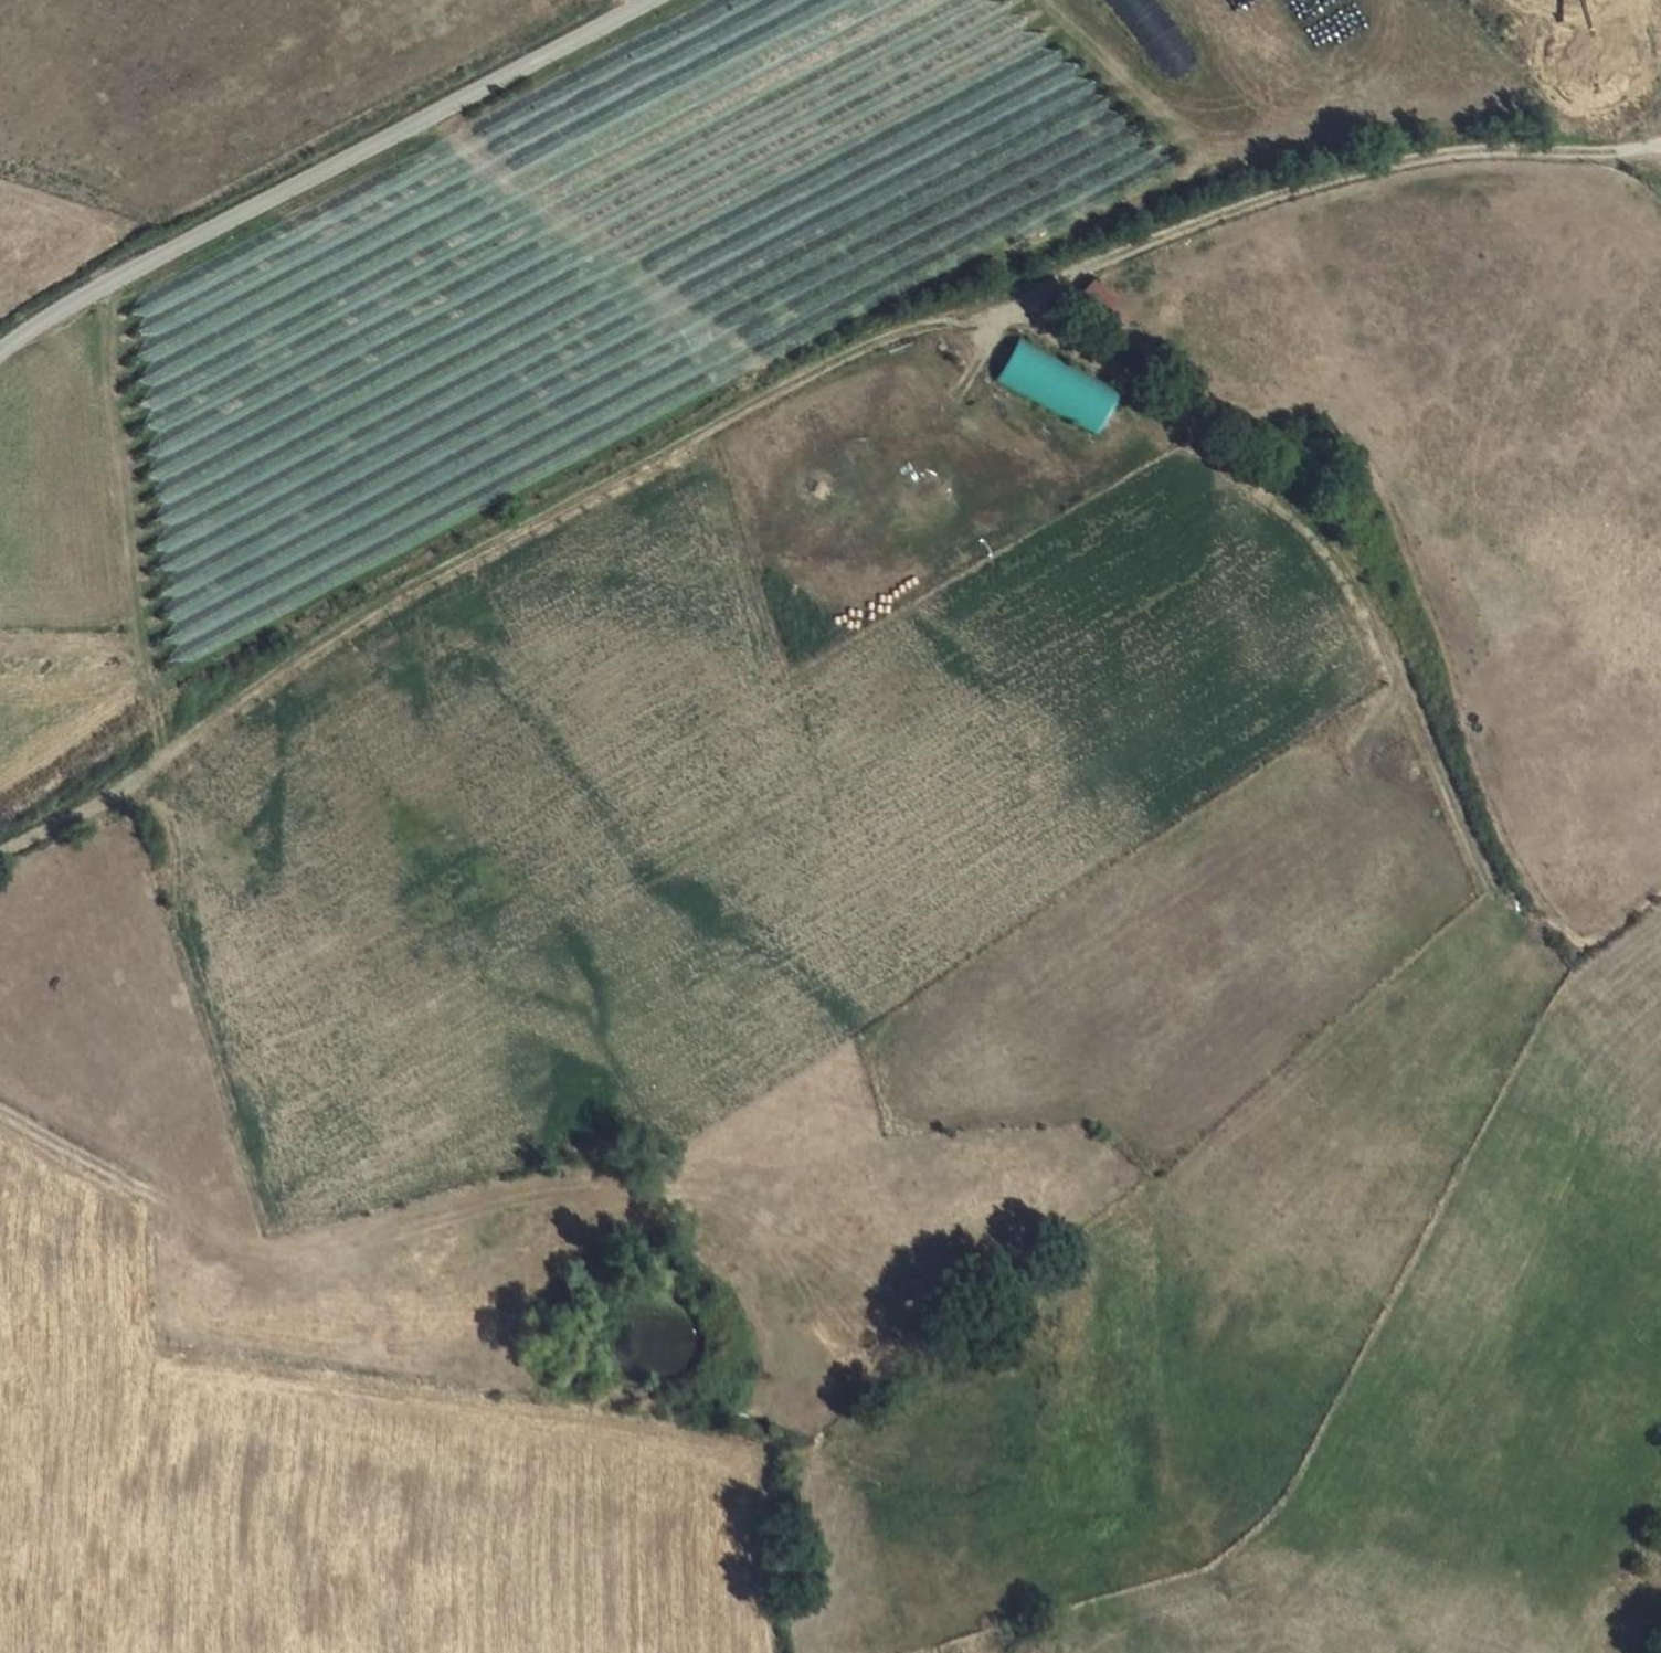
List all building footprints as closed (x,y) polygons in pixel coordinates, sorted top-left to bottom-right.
[(1008,345),(992,388),(1101,428),(1117,385),(1008,345)]
